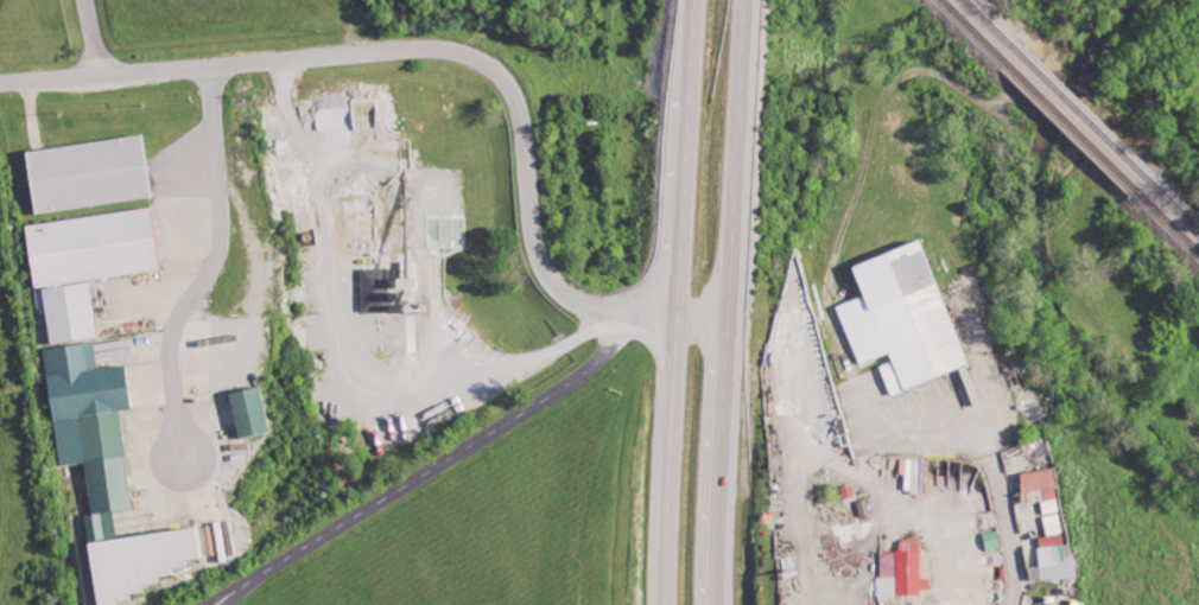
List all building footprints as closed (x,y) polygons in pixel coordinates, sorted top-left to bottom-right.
[(152,198),(145,135),(27,149),(34,211),(152,198)] [(96,337),(90,278),(159,270),(152,209),(27,223),(37,308),(46,307),(50,343),(96,337)] [(969,366),(924,240),(855,264),(866,295),(838,305),(859,364),(890,353),(893,360),(880,365),(891,394),(969,366)] [(363,311),(390,310),(389,267),(362,267),(363,311)] [(58,465),(86,463),(92,515),(88,515),(97,604),(115,604),(115,602),(130,600),(129,594),(144,592),(144,586),(158,584),(158,577),(173,576),(172,569),(187,567),(186,560),(200,559),(197,528),(138,534),(124,409),(132,408),(127,365),(97,368),(94,342),(46,348),(58,465)] [(231,393),(241,438),(272,431),(262,386),(231,393)] [(920,458),(906,458),(905,490),(919,490),(920,458)] [(1043,580),(1077,576),(1073,544),(1064,545),(1055,468),(1021,472),(1025,504),(1043,501),(1047,537),(1038,538),(1043,580)] [(870,513),(866,499),(856,502),(861,516),(870,513)] [(930,596),(930,552),(919,552),(919,538),(899,538),(899,552),(879,552),(878,596),(930,596)]
